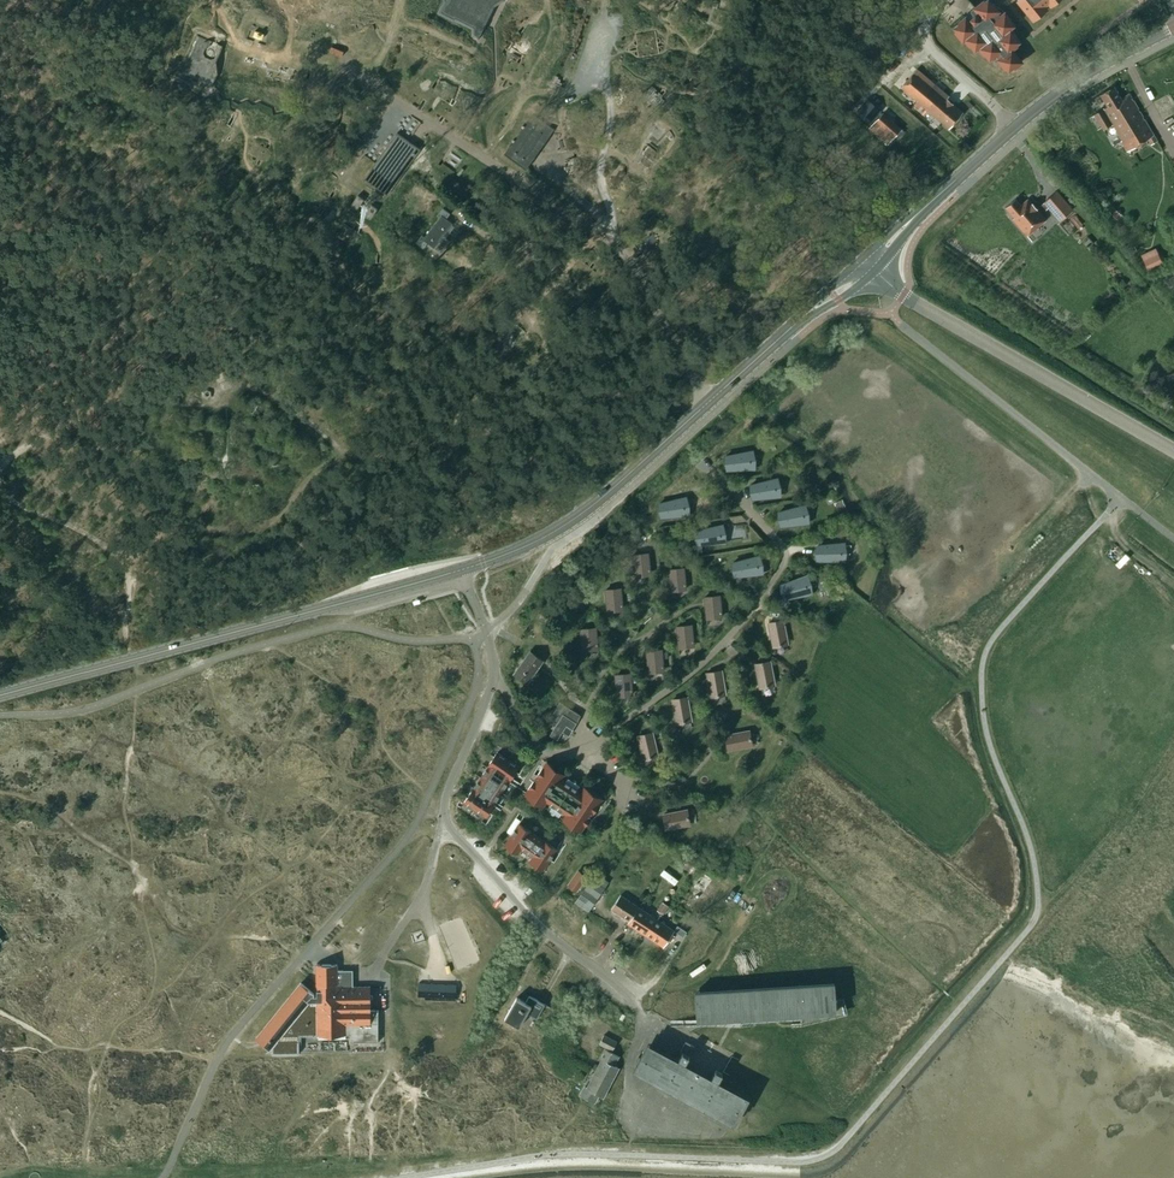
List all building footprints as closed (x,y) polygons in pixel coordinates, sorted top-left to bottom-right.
[(437,14),(453,21),(455,21),(472,29),(472,36),(478,39),(486,24),(495,6),(498,0),(504,1),(505,0),(444,0),(437,14)] [(1005,12),(1002,15),(992,2),(990,0),(984,0),(964,16),(965,17),(952,27),(963,41),(965,39),(975,52),(979,48),(989,61),(993,57),(995,56),(1008,72),(1022,61),(1012,49),(1021,42),(1015,35),(1011,29),(1013,27),(1015,25),(1005,12)] [(1034,20),(1047,10),(1044,6),(1049,2),(1052,5),(1052,6),(1060,0),(1019,0),(1034,20)] [(369,16),(356,22),(359,29),(372,24),(369,16)] [(522,28),(513,20),(504,31),(514,39),(510,44),(513,46),(528,26),(526,23),(522,28)] [(312,38),(308,49),(329,57),(330,52),(342,57),(344,51),(332,47),(333,43),(336,44),(337,40),(335,40),(338,30),(334,28),(334,26),(331,25),(330,27),(328,26),(329,24),(327,23),(326,25),(318,23),(313,34),(311,33),(310,37),(312,38)] [(197,35),(181,74),(213,87),(219,73),(218,73),(218,72),(218,71),(218,70),(217,70),(217,69),(216,69),(214,67),(222,48),(223,48),(223,47),(223,46),(222,46),(222,45),(221,45),(197,35)] [(922,105),(949,128),(963,112),(947,98),(949,96),(917,69),(901,88),(917,101),(914,105),(919,109),(922,105)] [(637,79),(622,79),(622,89),(637,89),(637,79)] [(658,97),(664,91),(661,88),(659,90),(651,83),(641,95),(649,102),(646,105),(649,108),(653,103),(657,107),(662,101),(658,97)] [(436,88),(432,86),(423,100),(426,102),(436,88)] [(1157,141),(1154,136),(1129,95),(1121,100),(1113,88),(1100,96),(1107,108),(1103,111),(1094,116),(1103,131),(1111,126),(1121,142),(1123,145),(1128,152),(1147,140),(1150,145),(1157,141)] [(445,100),(444,100),(435,112),(442,116),(444,118),(445,118),(445,119),(449,121),(453,124),(462,111),(459,109),(452,105),(450,104),(449,103),(445,101),(445,100)] [(860,108),(856,112),(860,116),(869,124),(880,110),(871,102),(871,103),(863,111),(860,108)] [(338,117),(328,111),(323,119),(336,127),(344,114),(341,112),(338,117)] [(883,113),(870,128),(888,144),(901,129),(883,113)] [(533,114),(504,154),(526,169),(554,129),(533,114)] [(645,129),(658,140),(664,133),(671,140),(676,134),(669,128),(666,132),(653,120),(645,129)] [(351,123),(344,135),(354,141),(357,137),(355,136),(356,133),(358,134),(361,129),(351,123)] [(600,130),(586,130),(586,139),(599,139),(600,130)] [(420,150),(397,133),(364,178),(387,195),(420,150)] [(642,161),(650,167),(661,154),(657,150),(659,148),(652,142),(643,153),(647,156),(642,161)] [(574,157),(572,158),(576,178),(591,175),(588,157),(579,159),(578,157),(577,157),(577,159),(575,159),(574,157)] [(622,177),(621,177),(626,188),(633,185),(632,184),(628,175),(628,174),(627,174),(625,175),(622,177)] [(286,188),(276,182),(267,197),(277,203),(275,207),(278,209),(282,202),(286,204),(290,197),(286,195),(291,187),(288,185),(286,188)] [(1057,191),(1044,202),(1052,211),(1057,207),(1065,216),(1072,209),(1057,191)] [(377,202),(380,197),(373,192),(370,197),(377,202)] [(356,210),(363,201),(356,196),(349,206),(356,210)] [(1046,220),(1028,198),(1021,205),(1015,199),(1005,207),(1014,217),(1012,219),(1027,236),(1046,220)] [(370,206),(362,215),(369,220),(376,210),(370,206)] [(417,216),(443,236),(453,222),(442,215),(446,210),(441,206),(435,215),(424,206),(417,216)] [(1122,214),(1116,210),(1112,215),(1117,219),(1122,214)] [(433,249),(443,236),(417,216),(410,226),(421,234),(414,242),(419,246),(423,241),(433,249)] [(344,223),(336,236),(353,247),(361,235),(355,231),(355,232),(352,231),(353,229),(344,223)] [(649,236),(635,245),(639,253),(643,250),(644,250),(645,252),(643,253),(644,254),(644,256),(658,247),(656,244),(659,242),(654,233),(653,234),(649,236)] [(1134,245),(1129,248),(1131,253),(1137,251),(1134,245)] [(1162,263),(1156,249),(1150,252),(1149,250),(1141,254),(1148,270),(1154,268),(1154,267),(1162,263)] [(548,303),(544,300),(538,307),(542,310),(548,303)] [(264,379),(259,371),(242,381),(244,384),(239,387),(244,396),(253,390),(251,387),(264,379)] [(203,401),(199,399),(195,402),(195,407),(199,409),(203,406),(203,401)] [(752,467),(750,453),(726,456),(728,470),(752,467)] [(753,499),(777,495),(775,480),(751,484),(753,499)] [(686,514),(684,499),(675,501),(660,503),(662,517),(686,514)] [(803,507),(779,512),(782,526),(805,521),(803,507)] [(729,538),(747,536),(746,522),(727,524),(729,538)] [(722,541),(720,527),(696,530),(698,545),(722,541)] [(842,559),(842,545),(817,545),(818,560),(842,559)] [(648,553),(633,555),(635,576),(650,574),(648,553)] [(757,558),(733,562),(736,576),(759,572),(757,558)] [(671,591),(686,589),(684,568),(669,570),(671,591)] [(809,592),(805,578),(782,584),(785,598),(809,592)] [(608,611),(623,609),(621,588),(605,590),(608,611)] [(720,596),(705,597),(707,618),(722,617),(720,596)] [(783,620),(769,623),(773,647),(787,644),(783,620)] [(676,627),(679,648),(694,646),(692,625),(676,627)] [(583,650),(598,649),(596,628),(581,629),(583,650)] [(646,651),(648,672),(664,671),(662,650),(646,651)] [(527,683),(543,660),(530,651),(514,674),(527,683)] [(774,685),(770,661),(756,664),(760,688),(774,685)] [(725,694),(721,671),(707,673),(711,697),(725,694)] [(631,674),(615,675),(617,696),(632,695),(631,674)] [(691,721),(687,697),(673,700),(677,723),(691,721)] [(553,729),(550,735),(558,740),(567,726),(573,730),(577,723),(563,714),(555,727),(553,726),(551,728),(553,729)] [(728,750),(752,745),(749,731),(726,736),(728,750)] [(652,733),(638,736),(644,760),(658,756),(652,733)] [(464,803),(485,816),(511,778),(518,766),(497,753),(469,796),(468,798),(464,803)] [(600,805),(543,767),(534,782),(531,780),(533,776),(518,766),(511,778),(555,807),(536,836),(540,838),(559,809),(585,827),(600,805)] [(690,824),(687,810),(663,815),(666,829),(690,824)] [(511,836),(508,840),(546,865),(557,849),(540,838),(536,836),(519,824),(511,836)] [(716,881),(694,866),(684,880),(707,895),(704,893),(713,880),(716,882),(716,881)] [(665,867),(661,873),(676,882),(679,877),(665,867)] [(569,885),(577,890),(587,876),(578,871),(569,885)] [(609,881),(596,873),(593,877),(590,874),(580,889),(583,891),(577,899),(574,903),(588,912),(609,881)] [(629,921),(640,905),(636,902),(634,904),(620,895),(611,909),(629,921)] [(663,902),(658,910),(663,914),(668,906),(663,902)] [(652,929),(658,920),(640,908),(641,906),(640,905),(629,921),(628,923),(642,933),(647,926),(652,929)] [(647,926),(642,933),(663,947),(668,940),(670,942),(674,936),(672,934),(674,931),(658,920),(652,929),(647,926)] [(677,926),(674,931),(683,937),(687,932),(677,926)] [(269,1047),(272,1044),(272,1052),(351,1051),(351,1042),(378,1042),(378,1010),(371,1010),(370,986),(353,987),(353,981),(343,981),(343,970),(337,970),(337,964),(316,965),(317,995),(313,995),(314,994),(313,993),(301,983),(256,1036),(269,1047)] [(834,982),(817,983),(818,1011),(836,1010),(834,982)] [(456,997),(456,984),(418,983),(418,996),(424,996),(456,997)] [(817,983),(799,985),(801,1012),(818,1011),(817,983)] [(799,985),(782,986),(784,1013),(801,1012),(799,985)] [(782,986),(765,987),(767,1015),(784,1013),(782,986)] [(765,987),(747,988),(749,1016),(767,1015),(765,987)] [(747,988),(730,989),(732,1017),(749,1016),(747,988)] [(730,989),(713,991),(715,1018),(732,1017),(730,989)] [(713,991),(695,992),(697,1020),(715,1018),(713,991)] [(525,1002),(517,997),(504,1019),(519,1027),(527,1013),(537,1018),(545,1004),(529,996),(525,1002)] [(604,1035),(599,1044),(612,1050),(617,1042),(604,1035)] [(636,1068),(734,1121),(746,1099),(717,1084),(722,1073),(715,1070),(710,1080),(684,1066),(694,1046),(685,1042),(680,1051),(682,1052),(677,1062),(648,1046),(636,1068)] [(618,1056),(605,1049),(600,1059),(602,1060),(588,1089),(586,1087),(582,1096),(595,1102),(598,1095),(600,1096),(600,1095),(603,1097),(618,1068),(613,1065),(618,1056)]
